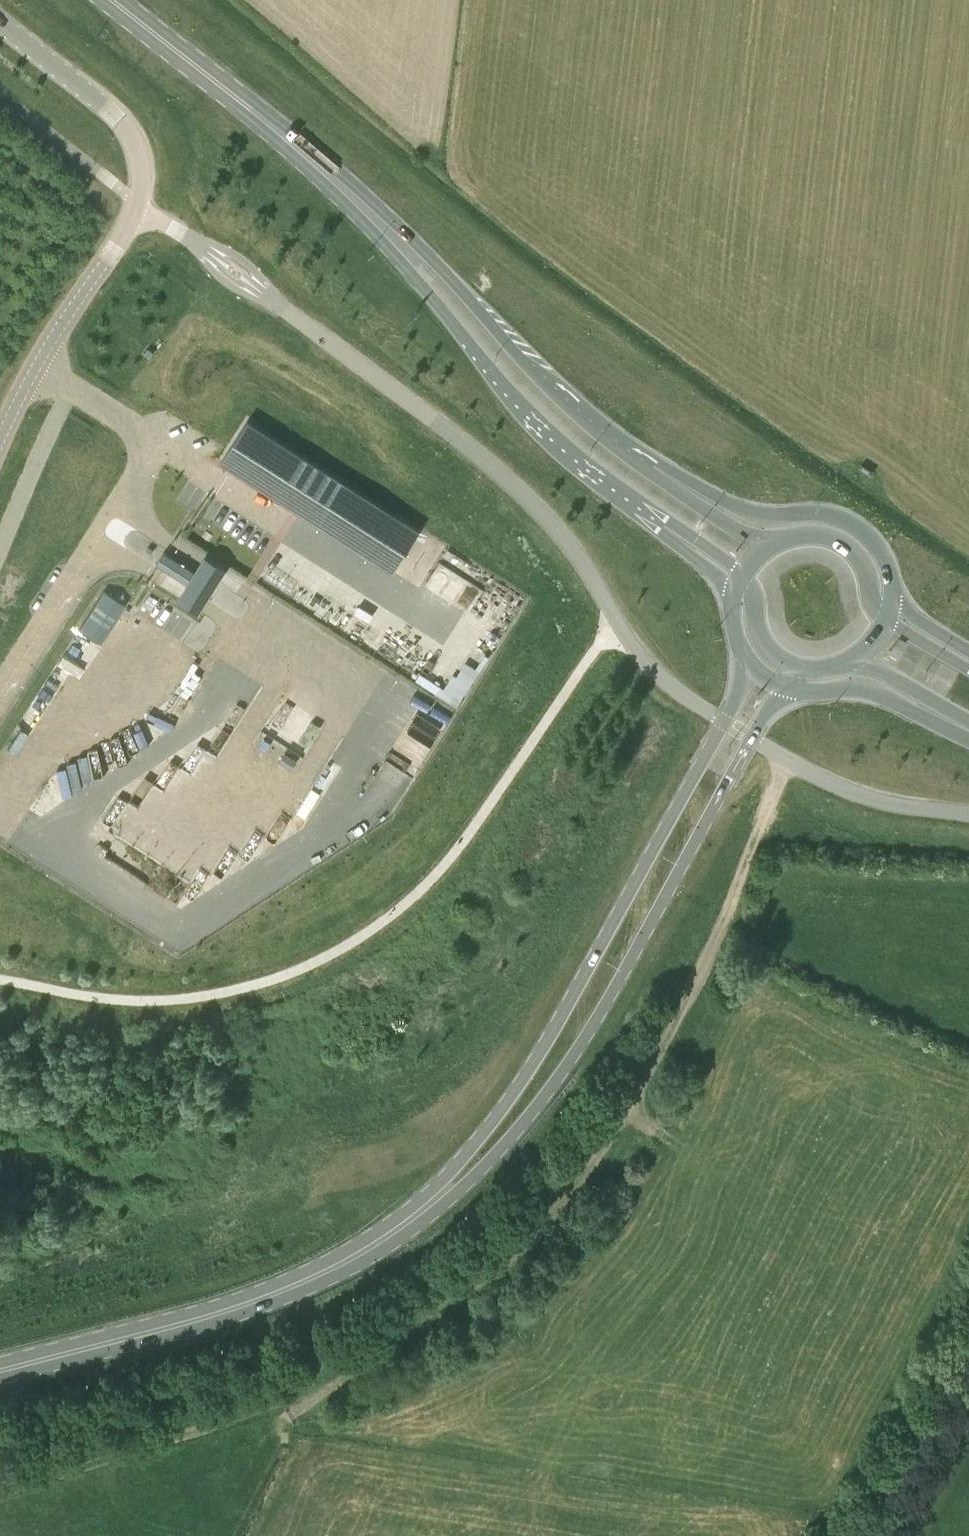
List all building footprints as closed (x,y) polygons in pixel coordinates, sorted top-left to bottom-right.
[(420,529),(248,419),(220,462),(224,464),(393,572),(420,529)] [(191,586),(199,574),(167,553),(164,551),(156,564),(159,566),(191,586)] [(428,587),(470,602),(478,578),(437,563),(428,587)] [(98,642),(123,602),(103,590),(78,629),(98,642)] [(292,769),(297,760),(285,752),(279,761),(292,769)] [(47,770),(57,797),(101,781),(91,754),(47,770)]
